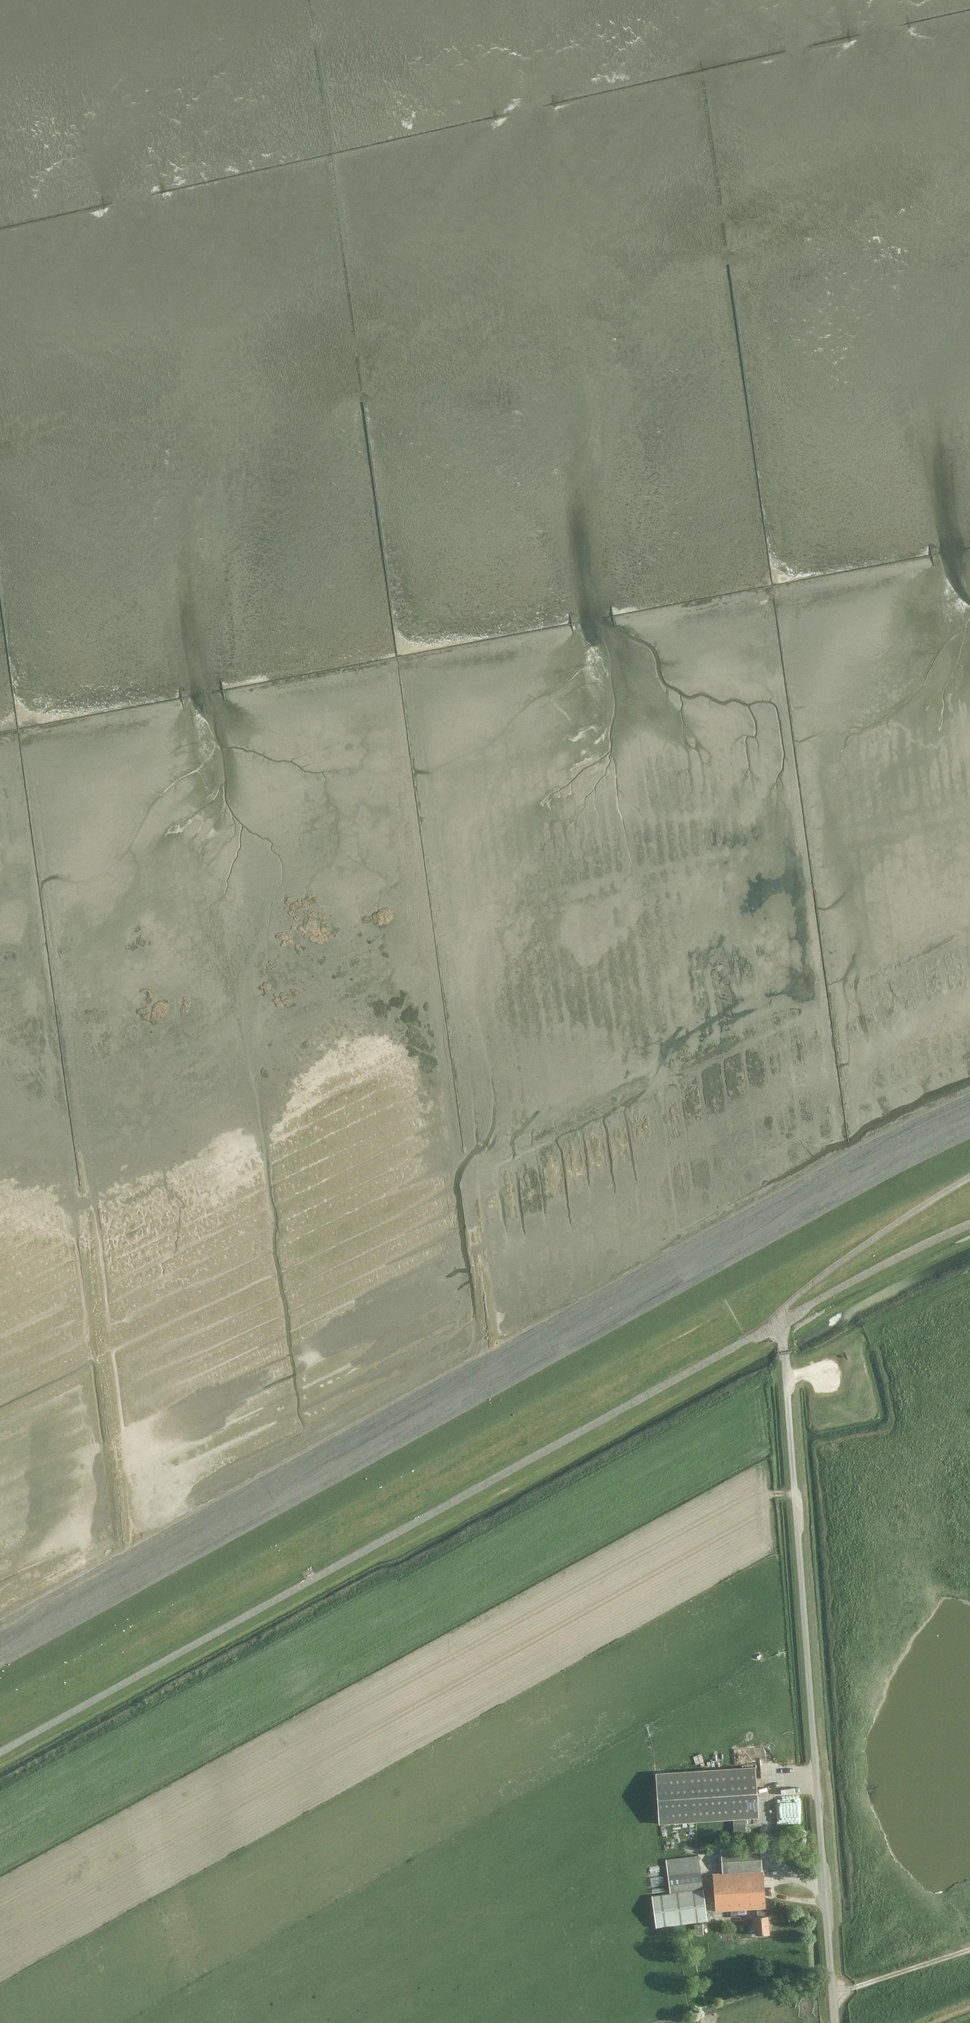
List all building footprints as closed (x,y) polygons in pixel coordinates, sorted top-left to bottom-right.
[(656,1775),(659,1825),(758,1819),(755,1768),(656,1775)] [(762,1870),(761,1847),(721,1849),(722,1873),(713,1874),(715,1910),(757,1908),(757,1916),(754,1916),(756,1934),(768,1933),(767,1915),(766,1915),(765,1907),(766,1907),(764,1870),(762,1870)] [(703,1889),(701,1872),(699,1855),(666,1859),(670,1892),(703,1889)] [(652,1897),(656,1928),(707,1921),(703,1891),(652,1897)] [(694,1924),(695,1934),(703,1934),(702,1923),(694,1924)]
